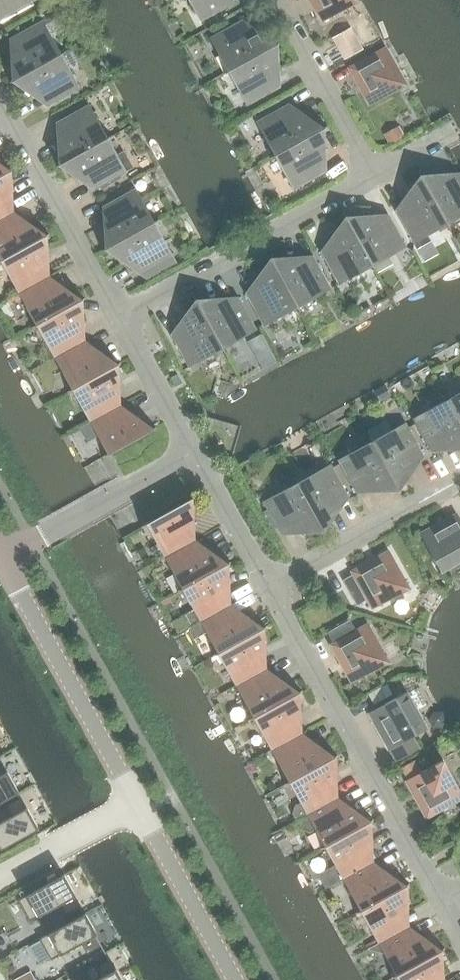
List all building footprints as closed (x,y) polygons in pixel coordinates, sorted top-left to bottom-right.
[(5,18),(0,20),(0,22),(32,4),(30,0),(0,0),(0,9),(5,18)] [(199,21),(232,3),(232,2),(226,5),(223,0),(188,0),(199,21)] [(359,1),(359,0),(311,0),(323,21),(359,1)] [(236,24),(243,21),(242,20),(209,38),(227,71),(221,74),(221,75),(280,42),(272,46),(268,39),(255,29),(243,36),(236,24)] [(8,83),(66,51),(66,50),(60,54),(42,21),(9,39),(9,40),(15,37),(22,49),(10,55),(11,72),(15,79),(8,83)] [(363,49),(357,38),(338,48),(344,59),(363,49)] [(280,43),(280,42),(221,75),(227,72),(246,105),(279,87),(278,85),(272,89),(266,77),(278,70),(277,54),(276,54),(272,47),(280,43)] [(406,85),(385,48),(349,68),(369,105),(406,85)] [(67,51),(66,51),(8,83),(8,84),(16,80),(20,87),(19,87),(32,97),(45,90),(51,102),(45,105),(46,106),(79,88),(60,55),(67,51)] [(267,159),(268,159),(327,126),(326,126),(318,130),(314,123),(315,123),(301,113),(289,120),(283,108),(289,105),(288,104),(255,122),(273,155),(267,159)] [(54,167),(113,135),(112,134),(106,138),(88,105),(55,123),(56,124),(62,121),(68,133),(56,139),(57,156),(58,156),(62,162),(54,167)] [(327,127),(327,126),(268,159),(268,160),(274,156),(292,189),(325,171),(325,170),(319,173),(312,161),(324,154),(323,138),(319,131),(327,127)] [(394,126),(384,131),(391,143),(401,137),(394,126)] [(113,135),(54,167),(55,168),(62,163),(66,170),(66,171),(79,180),(91,174),(98,185),(92,189),(92,190),(125,172),(107,139),(113,135)] [(13,169),(5,173),(2,166),(2,165),(0,164),(0,177),(13,169)] [(11,197),(11,181),(10,181),(6,174),(14,170),(13,169),(0,177),(0,203),(11,197)] [(417,172),(450,230),(447,224),(459,217),(459,182),(452,186),(445,174),(429,175),(422,179),(418,171),(417,172)] [(449,231),(450,230),(417,172),(421,180),(414,184),(413,183),(404,196),(411,209),(399,215),(396,209),(395,210),(413,243),(446,225),(449,231)] [(100,251),(101,251),(159,219),(159,218),(153,222),(135,189),(102,207),(102,208),(108,205),(115,217),(103,223),(103,240),(104,240),(108,246),(100,251)] [(12,212),(12,211),(4,216),(0,208),(0,219),(12,212)] [(49,234),(49,233),(41,237),(37,230),(38,230),(24,221),(11,228),(5,217),(13,212),(12,212),(0,219),(0,261),(49,234)] [(374,272),(375,272),(342,213),(342,214),(346,221),(339,225),(329,238),(336,250),(324,257),(321,251),(320,251),(338,284),(371,266),(374,272)] [(343,213),(342,213),(375,272),(375,271),(372,265),(405,247),(387,214),(386,215),(389,221),(377,227),(370,215),(354,216),(354,217),(347,221),(343,213)] [(160,220),(159,219),(101,251),(101,252),(109,247),(113,254),(112,255),(125,264),(138,258),(144,269),(138,273),(139,274),(172,256),(153,223),(160,220)] [(0,261),(18,293),(48,276),(48,275),(40,280),(34,269),(47,261),(46,245),(45,245),(42,238),(49,234),(0,261)] [(268,254),(267,255),(300,313),(297,307),(330,289),(312,256),(311,256),(314,262),(302,269),(295,257),(279,257),(279,258),(272,262),(268,254)] [(299,314),(300,313),(267,255),(271,263),(264,267),(264,266),(254,279),(261,292),(249,298),(246,292),(245,293),(263,326),(296,308),(299,314)] [(48,277),(48,276),(18,293),(35,325),(29,328),(30,329),(85,298),(84,297),(77,302),(73,295),(73,294),(60,285),(47,292),(40,281),(48,277)] [(224,355),(225,355),(193,296),(192,296),(197,304),(190,308),(189,308),(180,321),(186,333),(175,339),(171,333),(170,334),(188,367),(221,349),(224,355)] [(193,296),(225,355),(226,354),(222,348),(255,330),(237,297),(236,298),(239,304),(227,310),(221,298),(205,299),(205,300),(198,304),(193,296)] [(85,299),(85,298),(30,329),(36,326),(53,357),(84,341),(83,340),(75,345),(69,333),(83,326),(82,310),(81,310),(77,303),(85,299)] [(265,342),(260,334),(247,342),(251,349),(265,342)] [(84,341),(53,357),(71,389),(65,393),(120,363),(120,362),(112,366),(108,359),(109,359),(96,349),(82,357),(76,346),(84,341)] [(80,405),(89,422),(120,405),(119,404),(111,409),(105,398),(118,390),(117,374),(113,367),(120,363),(65,393),(66,394),(76,388),(85,402),(80,405)] [(385,385),(374,391),(379,401),(390,395),(385,385)] [(442,394),(459,426),(459,392),(446,399),(443,393),(442,394)] [(442,394),(445,400),(412,418),(430,451),(431,451),(428,445),(440,438),(447,450),(459,449),(459,426),(442,394)] [(120,406),(120,405),(89,422),(98,439),(103,436),(111,451),(101,457),(101,458),(157,428),(156,426),(148,431),(145,424),(145,423),(132,414),(118,421),(112,410),(120,406)] [(368,435),(367,435),(400,494),(400,493),(396,485),(403,482),(404,482),(413,469),(406,457),(418,450),(421,456),(422,456),(404,423),(371,441),(368,435)] [(399,494),(400,494),(367,435),(370,441),(337,460),(356,493),(357,492),(354,486),(365,479),(372,492),(388,491),(388,490),(395,486),(399,494)] [(293,475),(292,476),(325,535),(326,535),(321,527),(328,523),(329,524),(338,510),(331,498),(343,492),(346,498),(348,497),(329,464),(296,482),(293,475)] [(324,535),(325,535),(292,476),(291,476),(295,483),(263,501),(267,509),(277,527),(281,534),(282,533),(279,527),(290,521),(297,533),(313,532),(313,531),(320,528),(324,535)] [(161,552),(164,556),(194,540),(194,539),(186,544),(180,532),(193,525),(192,509),(191,509),(187,502),(195,498),(194,496),(139,527),(140,528),(151,522),(159,537),(154,540),(156,543),(161,552)] [(277,527),(267,509),(262,512),(272,530),(277,527)] [(459,559),(459,521),(456,514),(419,534),(440,571),(459,559)] [(175,592),(231,562),(230,561),(223,565),(219,558),(206,548),(193,556),(186,545),(194,540),(164,556),(181,588),(175,592)] [(161,552),(156,543),(150,547),(155,556),(161,552)] [(372,608),(409,588),(389,551),(352,572),(354,576),(342,582),(356,607),(368,600),(372,608)] [(182,589),(199,621),(230,604),(229,604),(221,608),(215,597),(229,589),(228,573),(227,573),(223,567),(231,562),(175,592),(176,593),(182,589)] [(210,656),(211,657),(266,626),(258,630),(254,623),(255,622),(242,613),(228,620),(222,609),(230,605),(230,604),(199,621),(217,653),(210,656)] [(333,643),(356,630),(351,620),(327,633),(333,643)] [(351,681),(388,661),(367,624),(356,630),(333,643),(331,644),(351,681)] [(217,654),(235,685),(265,668),(257,672),(251,661),(264,654),(263,638),(259,631),(266,627),(266,626),(211,657),(217,654)] [(246,720),(246,721),(302,691),(302,690),(294,694),(290,687),(277,677),(264,685),(258,673),(266,669),(265,668),(235,685),(252,717),(246,720)] [(253,718),(271,750),(301,733),(301,732),(293,737),(286,726),(300,718),(299,702),(298,702),(294,695),(302,691),(246,721),(247,722),(253,718)] [(412,736),(425,728),(405,692),(368,712),(388,749),(389,749),(396,761),(418,748),(412,736)] [(282,785),(337,755),(337,754),(329,759),(326,752),(326,751),(313,742),(299,749),(293,738),(301,734),(301,733),(271,750),(288,781),(282,785)] [(289,782),(306,814),(337,797),(336,797),(328,801),(322,790),(336,783),(335,767),(334,767),(330,760),(338,756),(337,755),(282,785),(282,786),(289,782)] [(408,778),(422,770),(416,758),(402,766),(408,778)] [(459,797),(459,792),(442,759),(422,770),(408,778),(405,780),(426,816),(459,797)] [(16,794),(0,764),(0,803),(16,794)] [(18,797),(4,805),(10,816),(0,821),(0,849),(35,830),(36,831),(37,830),(18,797)] [(317,849),(318,850),(373,819),(365,823),(361,816),(362,815),(349,806),(335,814),(329,802),(337,798),(337,797),(306,814),(324,846),(317,849)] [(324,847),(342,879),(372,862),(372,861),(364,866),(358,855),(371,847),(370,831),(369,831),(366,824),(373,820),(373,819),(318,850),(318,851),(324,847)] [(353,914),(409,884),(408,883),(401,887),(397,880),(384,871),(371,878),(364,867),(373,862),(372,862),(342,879),(351,895),(356,893),(364,908),(353,914)] [(65,915),(78,907),(79,907),(61,874),(60,874),(61,875),(17,900),(29,921),(59,905),(65,915)] [(360,911),(377,942),(408,926),(399,930),(393,919),(407,912),(406,895),(405,895),(401,889),(409,884),(353,914),(354,915),(360,911)] [(82,914),(38,938),(50,960),(80,943),(86,954),(100,946),(101,946),(83,914),(82,914)] [(389,978),(389,979),(444,948),(436,952),(432,945),(433,944),(420,935),(406,942),(400,931),(408,927),(408,926),(377,942),(395,975),(389,978)] [(398,979),(435,979),(442,976),(441,960),(437,953),(445,949),(444,948),(389,979),(396,976),(398,979)] [(108,959),(107,959),(93,967),(99,977),(94,979),(120,979),(108,959)]
